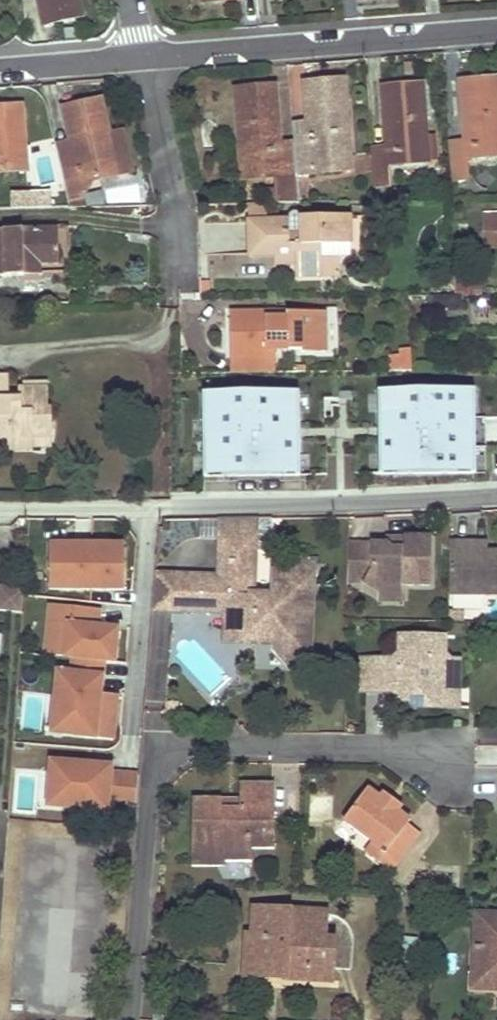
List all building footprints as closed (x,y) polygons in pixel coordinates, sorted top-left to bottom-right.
[(42,24),(80,16),(77,0),(37,0),(42,24)] [(460,81),(463,117),(470,117),(471,135),(464,135),(465,142),(450,143),(453,180),(469,179),(467,158),(496,155),(496,78),(460,81)] [(344,79),(304,83),(307,121),(309,142),(294,143),(296,175),(316,173),(314,159),(343,156),(350,156),(344,79)] [(388,148),(373,149),(377,201),(385,200),(384,185),(391,184),(390,165),(427,162),(443,161),(440,127),(425,128),(422,84),(383,87),(386,123),(393,122),(394,135),(387,136),(388,148)] [(274,86),(234,89),(242,179),(276,176),(276,181),(278,181),(278,187),(280,203),(298,202),(296,175),(294,143),(279,145),(274,86)] [(101,100),(62,109),(70,143),(71,145),(78,144),(81,156),(74,157),(60,161),(70,201),(84,197),(80,183),(118,174),(109,134),(101,100)] [(26,170),(20,106),(0,108),(0,172),(26,170)] [(471,135),(470,117),(463,117),(464,135),(471,135)] [(309,142),(307,121),(292,123),(294,143),(309,142)] [(124,131),(109,134),(118,174),(133,170),(124,131)] [(71,145),(70,143),(56,146),(60,161),(74,157),(71,145)] [(81,156),(78,144),(71,145),(74,157),(81,156)] [(344,171),(343,156),(314,159),(316,173),(344,171)] [(278,187),(265,188),(266,203),(280,203),(278,187)] [(50,189),(11,191),(12,210),(50,208),(50,189)] [(87,208),(84,197),(70,201),(71,209),(87,208)] [(266,220),(266,203),(248,203),(248,220),(266,220)] [(484,214),(484,241),(496,241),(496,214),(484,214)] [(350,216),(300,216),(301,234),(304,274),(322,275),(322,257),(322,244),(350,244),(350,216)] [(249,253),(249,255),(277,254),(277,248),(288,248),(293,250),(297,254),(297,261),(297,275),(304,274),(301,234),(289,234),(288,219),(266,220),(248,220),(249,253)] [(23,276),(23,265),(57,264),(57,249),(56,228),(0,230),(0,276),(23,276)] [(297,261),(297,254),(293,250),(288,248),(277,248),(277,254),(277,261),(297,261)] [(338,275),(339,257),(322,257),(322,275),(338,275)] [(455,276),(453,292),(480,295),(482,280),(455,276)] [(428,295),(428,311),(462,311),(461,295),(455,295),(428,295)] [(230,312),(232,373),(277,372),(275,356),(267,356),(268,349),(275,349),(301,348),(301,352),(324,351),(323,312),(291,312),(291,318),(267,319),(266,312),(230,312)] [(413,371),(412,349),(401,349),(402,354),(393,355),(394,371),(403,371),(413,371)] [(18,393),(9,393),(8,376),(0,376),(0,400),(18,400),(18,393)] [(376,473),(474,473),(474,385),(376,385),(376,473)] [(201,475),(299,474),(299,386),(200,386),(201,475)] [(7,438),(7,449),(31,448),(31,446),(30,436),(49,436),(48,408),(46,408),(45,388),(18,389),(18,393),(18,400),(0,400),(0,438),(7,438)] [(484,446),(496,446),(496,417),(483,417),(484,446)] [(49,445),(49,436),(30,436),(31,446),(49,445)] [(196,540),(215,541),(216,517),(198,517),(196,540)] [(256,540),(257,517),(216,517),(215,541),(214,574),(213,593),(221,602),(221,611),(220,642),(262,643),(262,638),(277,638),(276,649),(303,671),(314,656),(316,609),(314,609),(315,595),(321,595),(322,559),(301,558),(301,567),(277,567),(276,594),(255,592),(256,550),(271,551),(271,541),(256,540)] [(256,540),(271,541),(272,517),(257,517),(256,540)] [(386,543),(348,542),(348,580),(364,580),(379,589),(404,590),(404,583),(430,583),(431,536),(403,536),(403,547),(391,547),(386,543)] [(403,547),(403,536),(386,536),(386,543),(391,547),(403,547)] [(466,551),(466,542),(450,542),(449,594),(496,594),(496,551),(487,551),(466,551)] [(488,542),(466,542),(466,551),(487,551),(488,542)] [(50,544),(50,589),(124,589),(124,544),(67,544),(50,544)] [(192,592),(213,593),(214,574),(155,572),(152,609),(173,609),(192,592)] [(26,588),(1,585),(0,591),(0,610),(23,613),(26,588)] [(404,590),(379,589),(378,600),(404,600),(404,590)] [(213,593),(192,592),(173,609),(194,610),(213,593)] [(213,593),(194,610),(221,611),(221,602),(213,593)] [(79,607),(53,605),(51,625),(60,626),(58,656),(74,657),(73,672),(59,671),(56,709),(68,709),(66,734),(98,736),(101,692),(84,690),(86,657),(97,658),(99,626),(78,624),(79,607)] [(60,626),(51,625),(49,655),(58,656),(60,626)] [(445,652),(445,635),(400,635),(399,651),(389,658),(361,658),(362,690),(395,690),(402,691),(406,695),(402,699),(406,705),(441,704),(441,685),(458,684),(458,657),(449,658),(445,652)] [(402,691),(395,690),(402,699),(406,695),(402,691)] [(68,709),(56,709),(54,733),(66,734),(68,709)] [(137,804),(139,773),(112,771),(112,764),(52,760),(49,794),(75,796),(74,806),(110,809),(110,802),(137,804)] [(276,784),(243,782),(242,797),(241,805),(220,804),(220,796),(194,795),(192,821),(204,822),(203,845),(223,846),(223,856),(250,858),(251,844),(273,846),(276,784)] [(380,796),(368,786),(344,818),(372,839),(384,849),(377,858),(392,869),(421,832),(408,822),(411,819),(398,810),(380,796)] [(383,791),(380,796),(398,810),(402,805),(383,791)] [(75,796),(49,794),(48,804),(74,806),(75,796)] [(241,805),(242,797),(220,796),(220,804),(241,805)] [(204,822),(192,821),(190,862),(250,865),(250,858),(223,856),(223,846),(203,845),(204,822)] [(384,849),(372,839),(365,848),(377,858),(384,849)] [(325,914),(254,909),(252,936),(246,936),(244,963),(305,967),(304,980),(330,982),(333,941),(323,940),(325,914)] [(472,988),(496,990),(496,916),(476,915),(472,988)] [(304,980),(305,967),(244,963),(243,976),(304,980)]
